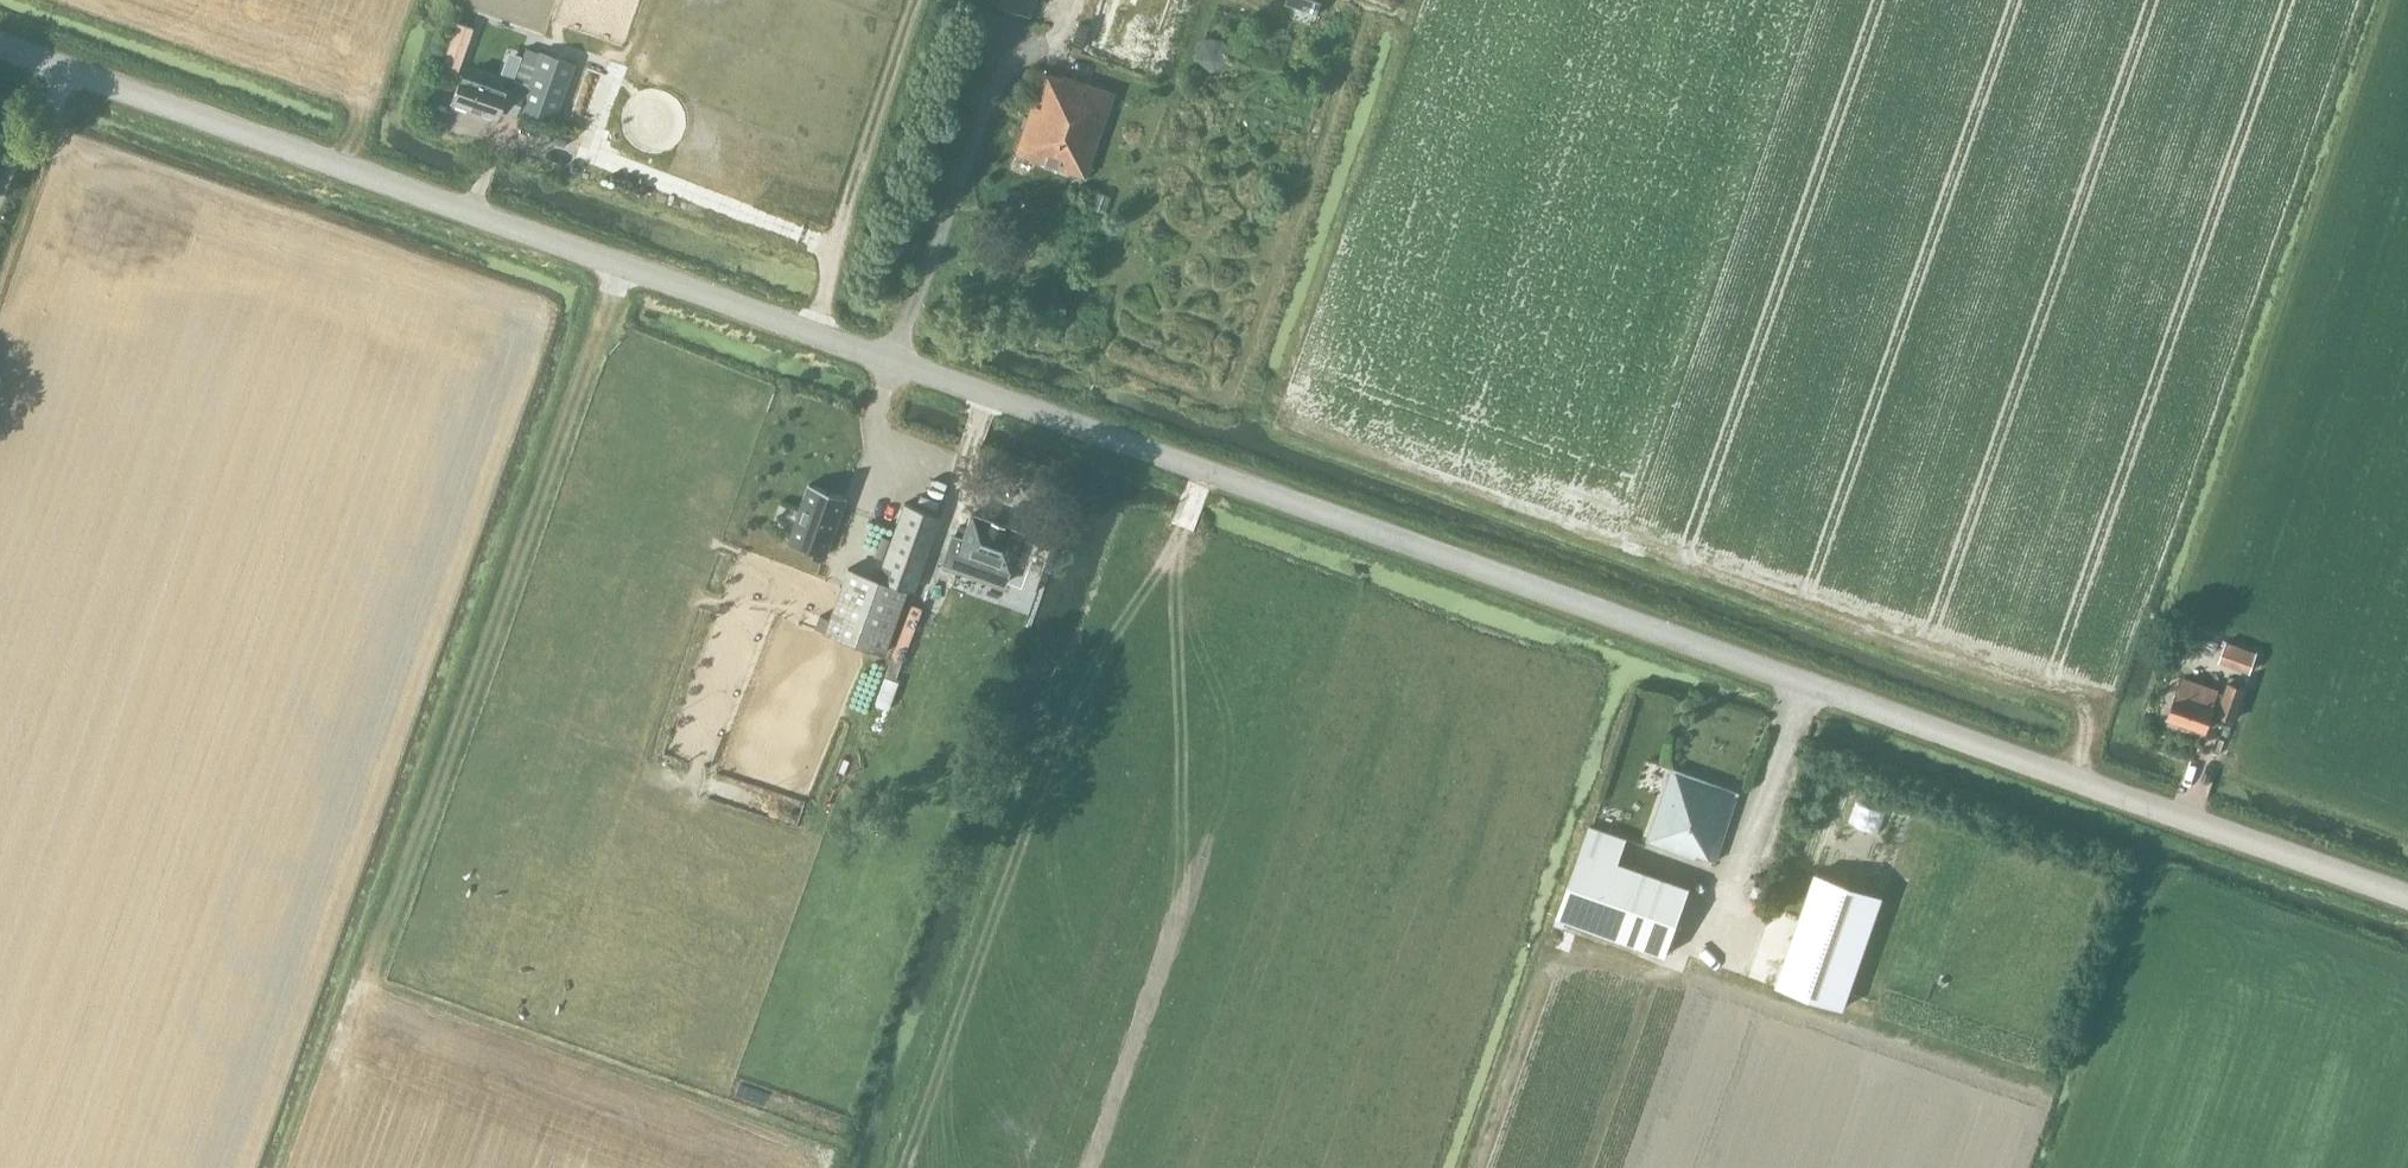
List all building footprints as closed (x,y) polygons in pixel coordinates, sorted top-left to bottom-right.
[(1028,15),(1034,0),(1000,0),(998,4),(1028,15)] [(539,49),(525,91),(519,107),(554,119),(574,60),(570,59),(539,49)] [(1016,153),(1085,176),(1114,92),(1062,74),(1062,75),(1043,70),(1016,153)] [(451,102),(497,118),(500,109),(516,114),(519,107),(525,91),(508,85),(507,88),(462,72),(451,102)] [(845,497),(808,483),(787,541),(824,554),(845,497)] [(903,502),(877,579),(847,568),(824,633),(881,654),(904,589),(913,592),(939,515),(903,502)] [(951,535),(942,562),(1003,583),(1021,531),(970,513),(961,539),(951,535)] [(2257,652),(2247,648),(2240,666),(2251,669),(2257,652)] [(2218,690),(2219,688),(2185,676),(2179,693),(2176,693),(2168,718),(2206,730),(2212,712),(2235,719),(2246,687),(2227,681),(2224,692),(2218,690)] [(1646,841),(1696,859),(1697,854),(1715,860),(1739,792),(1673,768),(1646,841)] [(1558,906),(1667,945),(1689,882),(1617,856),(1626,832),(1589,818),(1558,906)] [(1776,983),(1844,1007),(1882,895),(1815,871),(1776,983)]
